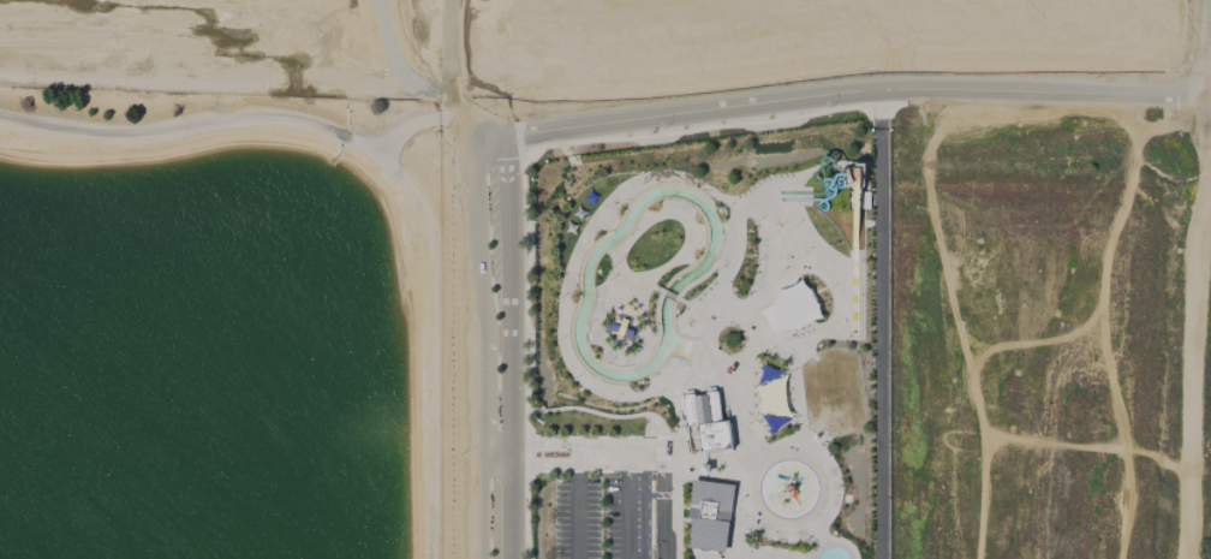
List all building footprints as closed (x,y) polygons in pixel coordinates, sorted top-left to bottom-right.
[(697,450),(726,447),(724,420),(718,421),(715,392),(692,394),(697,450)] [(724,551),(732,483),(691,479),(684,547),(724,551)]
